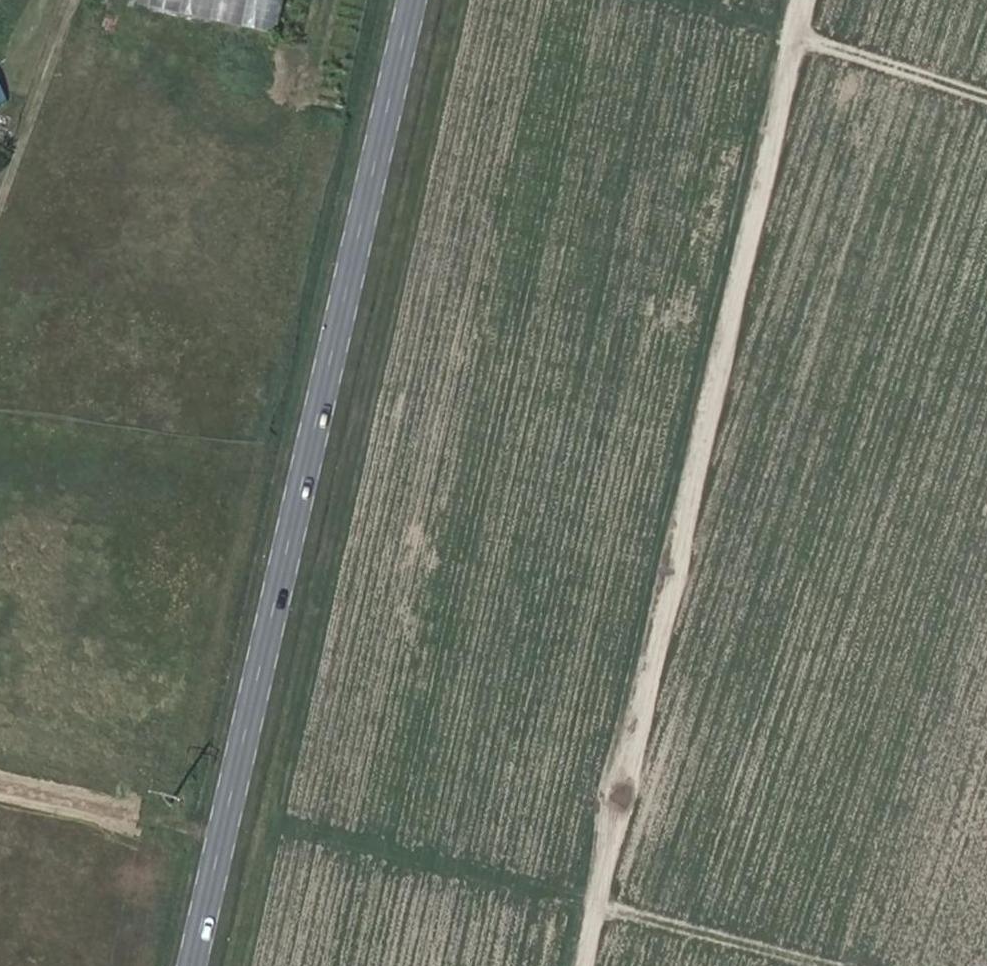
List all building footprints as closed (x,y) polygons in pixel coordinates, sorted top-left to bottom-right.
[(136,9),(279,34),(285,0),(138,0),(136,9)]
